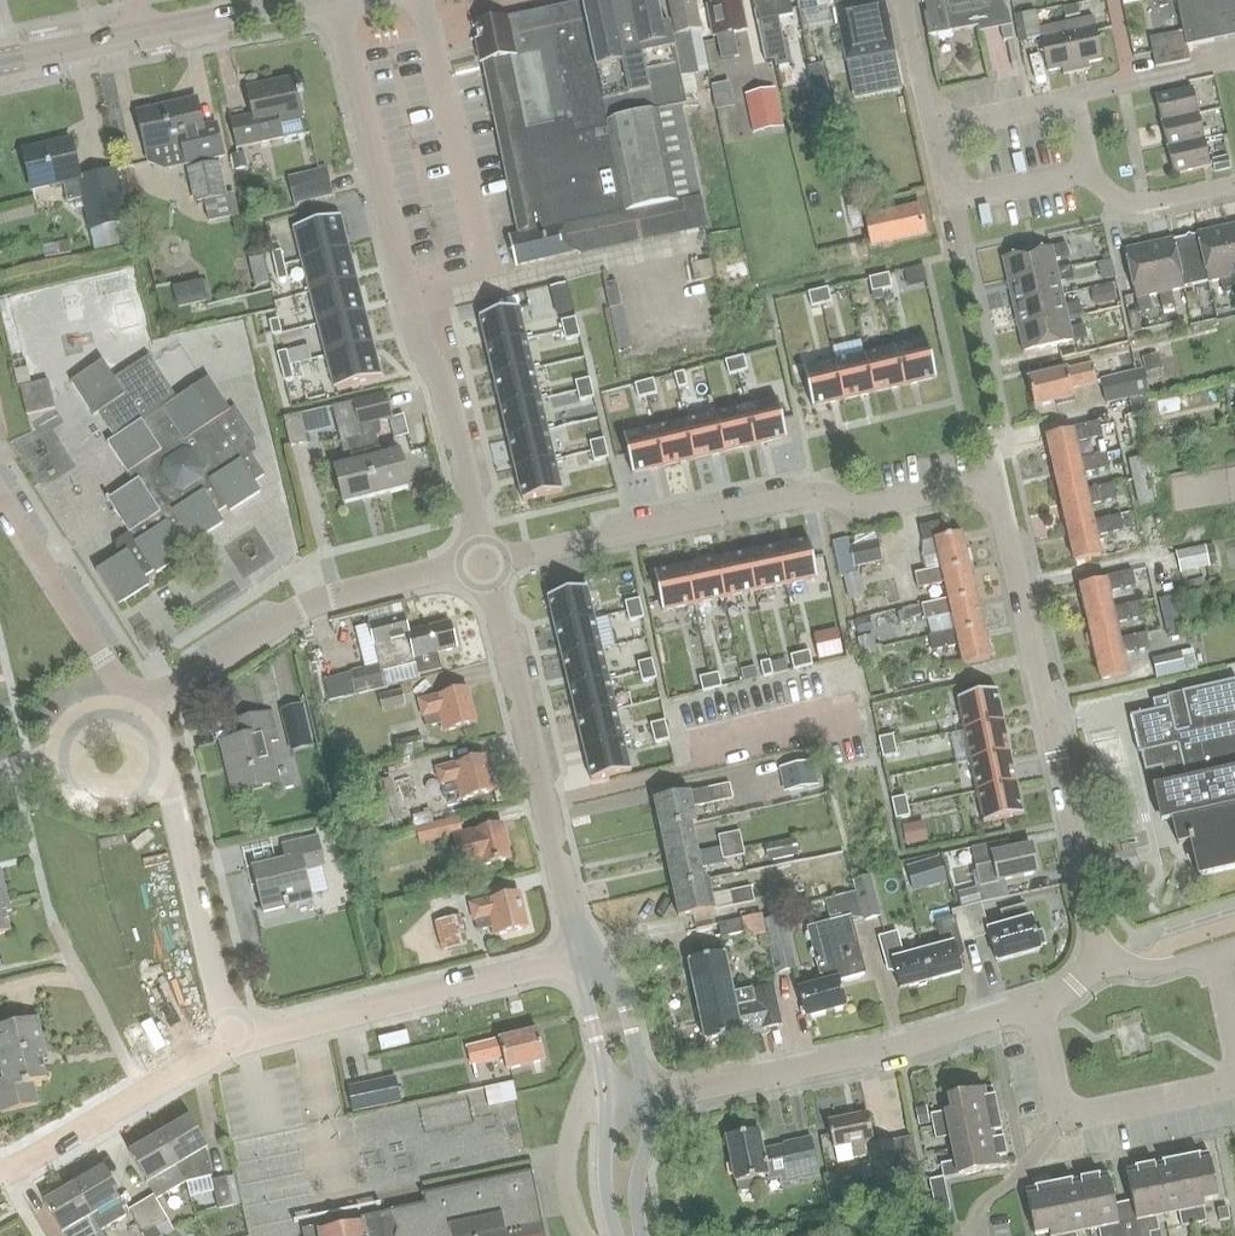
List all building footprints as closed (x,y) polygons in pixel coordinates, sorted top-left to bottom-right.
[(670,24),(665,26),(659,0),(618,0),(612,1),(611,0),(585,0),(582,1),(582,3),(507,19),(507,18),(476,24),(481,43),(479,44),(483,63),(486,62),(520,234),(510,236),(517,266),(519,266),(577,252),(577,254),(582,256),(708,230),(682,106),(688,105),(682,78),(673,35),(670,24)] [(677,34),(673,35),(682,78),(698,74),(690,32),(702,29),(696,0),(669,0),(677,34)] [(748,29),(742,0),(740,0),(737,1),(737,0),(711,0),(712,6),(708,7),(714,36),(716,36),(722,61),(739,57),(734,32),(748,29)] [(759,28),(766,61),(774,60),(776,68),(792,65),(788,42),(783,42),(779,18),(793,16),(790,0),(753,0),(757,18),(759,28)] [(834,10),(835,10),(844,63),(896,55),(886,1),(877,2),(876,0),(832,0),(834,10)] [(930,36),(978,27),(980,33),(1001,29),(1004,42),(1007,42),(1012,69),(1020,68),(1012,27),(1010,27),(1007,14),(1006,10),(1000,0),(923,0),(930,36)] [(1180,34),(1149,41),(1155,67),(1187,60),(1185,49),(1234,37),(1234,0),(1174,0),(1180,34)] [(1065,22),(1075,72),(1088,69),(1087,62),(1103,58),(1094,16),(1065,22)] [(1075,72),(1065,22),(1038,27),(1047,70),(1061,67),(1062,74),(1075,72)] [(823,64),(808,68),(811,87),(827,83),(823,64)] [(285,139),(282,125),(302,120),(298,101),(304,99),(299,76),(247,88),(253,116),(231,121),(237,150),(285,139)] [(745,95),(753,134),(784,127),(775,88),(745,95)] [(1160,123),(1198,114),(1192,89),(1154,97),(1160,123)] [(203,128),(197,99),(141,112),(146,134),(143,135),(147,153),(182,145),(187,166),(225,157),(217,124),(203,128)] [(1205,139),(1204,138),(1211,137),(1209,127),(1202,129),(1198,114),(1160,123),(1167,149),(1205,139)] [(1205,139),(1167,149),(1173,174),(1211,166),(1205,139)] [(95,251),(131,244),(127,223),(129,223),(118,171),(80,180),(72,141),(24,151),(32,190),(64,183),(68,203),(84,199),(95,251)] [(231,156),(234,170),(248,168),(245,153),(231,156)] [(240,217),(235,193),(227,195),(220,163),(186,170),(193,204),(204,202),(208,224),(240,217)] [(326,169),(289,178),(295,206),(333,197),(326,169)] [(871,245),(927,233),(921,205),(865,218),(871,245)] [(349,248),(341,216),(293,228),(301,261),(349,248)] [(1233,279),(1234,278),(1234,226),(1221,229),(1233,279)] [(1233,279),(1221,229),(1197,234),(1208,284),(1219,282),(1222,296),(1234,293),(1234,289),(1233,279)] [(1208,284),(1197,234),(1172,240),(1183,290),(1208,284)] [(1171,293),(1183,290),(1172,240),(1148,245),(1159,296),(1162,310),(1175,307),(1171,293)] [(1007,282),(1057,271),(1055,261),(1069,258),(1066,245),(1002,260),(1007,282)] [(1159,296),(1148,245),(1124,250),(1139,314),(1151,312),(1148,298),(1159,296)] [(357,280),(349,248),(301,261),(309,293),(357,280)] [(284,265),(280,251),(271,253),(275,267),(284,265)] [(898,270),(904,289),(929,282),(924,263),(898,270)] [(288,279),(284,265),(275,267),(278,281),(288,279)] [(1013,306),(1063,295),(1060,284),(1074,281),(1072,269),(1071,269),(1071,267),(1057,271),(1007,282),(1013,306)] [(888,274),(878,277),(882,291),(892,288),(888,274)] [(878,277),(869,279),(872,293),(882,291),(878,277)] [(365,312),(357,280),(309,293),(317,324),(365,312)] [(181,308),(207,301),(203,282),(176,289),(181,308)] [(616,282),(604,284),(607,297),(619,295),(616,282)] [(1098,289),(1102,304),(1116,301),(1113,286),(1098,289)] [(828,289),(818,291),(821,305),(831,303),(828,289)] [(818,291),(808,293),(811,307),(821,305),(818,291)] [(619,295),(607,297),(610,310),(622,308),(619,295)] [(1018,329),(1068,318),(1080,315),(1080,316),(1082,315),(1079,302),(1065,306),(1063,295),(1013,306),(1018,329)] [(519,308),(479,317),(479,319),(480,319),(487,349),(526,340),(519,310),(519,309),(519,308)] [(374,344),(365,312),(317,324),(326,356),(374,344)] [(575,318),(561,322),(563,331),(578,328),(575,318)] [(1068,318),(1018,329),(1024,352),(1087,338),(1084,324),(1071,327),(1068,318)] [(282,333),(278,319),(269,322),(273,335),(282,333)] [(578,328),(563,331),(565,341),(580,337),(578,328)] [(526,340),(487,349),(494,379),(533,370),(526,340)] [(926,341),(896,348),(905,386),(935,379),(935,380),(936,379),(927,340),(925,340),(926,341)] [(382,377),(374,344),(326,356),(334,389),(382,377)] [(896,348),(865,355),(874,393),(905,386),(896,348)] [(290,365),(286,351),(277,353),(281,368),(290,365)] [(865,355),(834,362),(843,401),(874,393),(865,355)] [(1147,373),(1161,370),(1158,355),(1143,358),(1147,373)] [(144,579),(153,573),(155,575),(188,554),(181,544),(190,539),(193,544),(225,524),(219,514),(227,508),(230,513),(262,493),(256,482),(265,476),(245,445),(255,439),(235,408),(231,411),(210,378),(204,382),(177,399),(154,363),(150,356),(115,378),(104,362),(72,382),(93,416),(99,413),(115,438),(107,443),(133,484),(107,501),(129,534),(118,541),(126,553),(95,573),(117,607),(149,586),(144,579)] [(744,357),(734,359),(738,373),(747,371),(744,357)] [(729,376),(738,373),(734,359),(725,362),(729,376)] [(804,369),(803,369),(812,409),(814,408),(813,408),(843,401),(834,362),(804,369)] [(1070,388),(1097,381),(1092,362),(1028,379),(1035,407),(1056,402),(1057,405),(1073,401),(1070,388)] [(285,382),(294,379),(290,365),(281,368),(285,382)] [(1143,369),(1100,380),(1106,405),(1149,394),(1143,369)] [(533,370),(494,379),(501,409),(540,400),(533,370)] [(674,375),(678,389),(687,386),(684,372),(674,375)] [(589,379),(575,382),(577,392),(592,388),(589,379)] [(644,382),(648,396),(657,394),(653,380),(644,382)] [(55,408),(48,381),(31,385),(21,387),(28,415),(55,408)] [(638,399),(648,396),(644,382),(635,385),(638,399)] [(609,407),(629,402),(625,387),(605,392),(609,407)] [(592,388),(577,392),(579,401),(594,398),(592,388)] [(358,418),(363,438),(374,435),(371,423),(389,419),(393,439),(409,436),(404,416),(392,418),(386,395),(355,402),(358,418)] [(776,400),(747,407),(756,446),(785,439),(787,439),(777,399),(776,400)] [(540,400),(501,409),(508,440),(547,431),(540,400)] [(377,497),(363,438),(358,418),(355,402),(333,407),(345,453),(351,451),(353,463),(336,467),(344,504),(377,497)] [(747,407),(716,414),(725,453),(756,446),(747,407)] [(303,414),(307,434),(333,429),(328,408),(303,414)] [(308,443),(302,414),(285,418),(292,447),(308,443)] [(725,453),(716,414),(685,422),(694,460),(725,453)] [(1099,421),(1086,424),(1072,427),(1073,430),(1046,435),(1053,467),(1079,462),(1078,459),(1075,443),(1103,437),(1099,421)] [(654,429),(663,467),(694,460),(685,422),(654,429)] [(634,474),(663,467),(654,429),(625,436),(625,435),(623,435),(632,475),(634,475),(634,474)] [(547,431),(508,440),(516,470),(554,461),(547,431)] [(363,438),(377,497),(409,490),(399,452),(381,456),(376,435),(374,435),(363,438)] [(604,440),(589,443),(591,452),(606,449),(604,440)] [(606,449),(591,452),(594,462),(608,458),(606,449)] [(1106,453),(1093,456),(1078,459),(1079,462),(1053,467),(1060,500),(1086,494),(1085,490),(1082,475),(1110,469),(1106,453)] [(1128,460),(1134,484),(1149,480),(1144,457),(1128,460)] [(554,461),(516,470),(523,500),(522,500),(523,502),(562,492),(562,491),(561,491),(554,461)] [(1234,500),(1234,464),(1174,471),(1178,506),(1234,500)] [(1149,480),(1134,484),(1139,507),(1155,503),(1149,480)] [(1113,484),(1100,487),(1085,490),(1086,494),(1060,500),(1066,531),(1092,525),(1092,521),(1088,506),(1116,500),(1113,484)] [(1120,515),(1107,518),(1092,521),(1092,525),(1066,531),(1073,562),(1099,556),(1095,536),(1123,530),(1120,515)] [(945,537),(942,522),(920,527),(923,542),(935,539),(938,555),(923,559),(926,571),(941,568),(942,571),(969,565),(962,533),(945,537)] [(807,541),(778,547),(786,586),(816,579),(816,580),(817,580),(809,540),(807,540),(807,541)] [(850,547),(855,568),(883,561),(878,541),(850,547)] [(1216,565),(1214,557),(1216,556),(1214,544),(1175,552),(1180,574),(1209,568),(1209,567),(1216,565)] [(778,547),(747,553),(755,592),(786,586),(778,547)] [(747,553),(716,560),(724,599),(755,592),(747,553)] [(716,560),(685,566),(693,605),(724,599),(716,560)] [(945,584),(948,599),(949,602),(976,597),(969,565),(942,571),(941,568),(926,571),(916,573),(919,589),(945,584)] [(664,611),(693,605),(685,566),(655,572),(654,572),(662,612),(664,612),(664,611)] [(1132,571),(1119,574),(1105,577),(1106,579),(1079,585),(1086,617),(1113,611),(1112,608),(1108,593),(1136,587),(1132,571)] [(844,576),(849,600),(864,597),(859,573),(844,576)] [(587,588),(547,597),(548,599),(555,629),(594,620),(587,589),(587,588)] [(1159,599),(1167,635),(1182,632),(1174,596),(1159,599)] [(951,614),(955,631),(956,634),(983,628),(976,597),(949,602),(948,599),(921,605),(925,620),(951,614)] [(639,599),(625,603),(627,612),(641,609),(639,599)] [(1139,602),(1126,605),(1112,608),(1113,611),(1086,617),(1093,649),(1119,643),(1119,639),(1115,623),(1142,616),(1139,602)] [(641,609),(627,612),(629,622),(644,618),(641,609)] [(379,666),(384,688),(405,683),(419,680),(418,674),(441,669),(437,653),(456,648),(450,622),(408,631),(405,613),(369,621),(379,666)] [(594,620),(555,629),(563,659),(601,650),(594,620)] [(814,632),(818,656),(846,651),(841,627),(814,632)] [(956,634),(955,631),(929,637),(932,652),(959,646),(963,665),(990,659),(983,628),(956,634)] [(1146,633),(1134,636),(1119,639),(1119,643),(1093,649),(1100,681),(1126,675),(1122,655),(1149,649),(1146,633)] [(860,651),(875,647),(872,635),(857,639),(860,651)] [(875,647),(860,651),(863,663),(878,660),(875,647)] [(1197,671),(1193,649),(1152,657),(1156,679),(1197,671)] [(601,650),(563,659),(570,690),(609,680),(601,650)] [(809,652),(800,654),(803,668),(812,666),(809,652)] [(794,670),(803,668),(800,654),(790,656),(794,670)] [(652,660),(637,664),(640,673),(654,670),(652,660)] [(769,661),(760,664),(763,678),(773,675),(769,661)] [(654,670),(640,673),(642,682),(656,679),(654,670)] [(709,676),(712,690),(721,687),(718,673),(709,676)] [(1180,688),(1181,692),(1166,696),(1165,693),(1150,696),(1152,707),(1127,713),(1136,752),(1138,751),(1142,769),(1159,765),(1164,786),(1152,789),(1161,824),(1172,822),(1177,844),(1188,842),(1188,844),(1191,844),(1199,877),(1234,868),(1234,675),(1180,688)] [(703,692),(712,690),(709,676),(699,678),(703,692)] [(609,680),(570,690),(577,720),(616,710),(609,680)] [(402,689),(379,695),(383,710),(406,705),(402,689)] [(443,725),(444,730),(475,723),(467,689),(420,700),(424,717),(426,729),(443,725)] [(958,701),(964,730),(1003,722),(997,693),(997,692),(997,691),(957,699),(957,701),(958,701)] [(294,748),(318,742),(307,700),(283,706),(294,748)] [(616,710),(577,720),(584,750),(623,741),(616,710)] [(264,744),(278,741),(272,714),(236,722),(240,739),(220,744),(232,795),(274,785),(264,744)] [(665,721),(650,725),(652,734),(667,731),(665,721)] [(1003,722),(964,730),(971,762),(1010,753),(1003,722)] [(667,731),(652,734),(655,744),(669,740),(667,731)] [(400,758),(425,752),(421,735),(396,741),(400,758)] [(893,736),(878,739),(881,749),(895,746),(893,736)] [(623,741),(584,750),(591,780),(591,782),(631,772),(631,771),(630,771),(623,741)] [(895,746),(881,749),(883,759),(897,755),(895,746)] [(1010,753),(971,762),(977,793),(1016,785),(1010,753)] [(437,767),(441,784),(448,817),(465,813),(462,798),(493,791),(485,755),(437,767)] [(803,764),(779,768),(784,793),(808,788),(803,764)] [(401,821),(389,780),(362,787),(373,828),(401,821)] [(729,783),(690,792),(655,799),(662,830),(690,824),(690,823),(696,822),(693,808),(733,800),(729,783)] [(1016,785),(977,793),(983,822),(983,823),(983,824),(1023,816),(1023,814),(1022,814),(1016,785)] [(906,797),(891,800),(893,810),(908,807),(906,797)] [(893,810),(896,820),(910,816),(908,807),(893,810)] [(511,858),(502,823),(462,832),(458,817),(416,827),(419,842),(453,834),(462,870),(511,858)] [(668,858),(696,851),(690,824),(662,830),(668,858)] [(719,837),(721,849),(741,845),(739,833),(719,837)] [(305,872),(325,867),(318,836),(283,844),(287,860),(250,869),(261,916),(288,910),(287,907),(312,901),(305,872)] [(765,845),(768,861),(799,854),(796,839),(765,845)] [(741,845),(721,849),(699,853),(702,868),(725,864),(724,859),(743,855),(741,845)] [(992,854),(994,864),(976,868),(980,886),(998,883),(997,882),(1037,874),(1031,846),(992,854)] [(696,851),(668,858),(674,887),(702,880),(696,851)] [(939,858),(906,867),(913,891),(945,882),(939,858)] [(10,903),(2,872),(0,872),(0,905),(10,903)] [(816,963),(818,962),(823,984),(801,989),(807,1018),(848,1008),(841,980),(867,974),(857,935),(857,936),(854,923),(882,917),(872,875),(852,880),(855,892),(825,899),(830,918),(841,916),(842,919),(807,928),(816,963)] [(702,880),(674,887),(680,917),(716,909),(709,879),(702,880)] [(751,887),(731,892),(734,906),(754,902),(751,887)] [(958,892),(962,907),(981,902),(977,887),(958,892)] [(519,892),(470,904),(474,921),(477,932),(494,928),(495,936),(527,928),(519,892)] [(0,905),(0,938),(11,936),(6,916),(13,914),(10,903),(0,905)] [(973,934),(988,931),(981,903),(965,907),(973,934)] [(1037,947),(1044,945),(1041,931),(1033,933),(1030,919),(1026,920),(1022,906),(999,912),(1003,927),(989,930),(997,963),(1039,952),(1037,947)] [(932,982),(962,973),(958,957),(965,955),(961,942),(960,937),(973,934),(965,907),(951,910),(953,918),(936,921),(943,949),(924,953),(932,982)] [(747,938),(767,934),(764,921),(762,914),(719,923),(722,938),(746,933),(747,938)] [(435,922),(442,951),(468,945),(461,917),(435,922)] [(764,921),(767,934),(769,941),(785,938),(781,918),(764,921)] [(901,990),(932,982),(924,953),(904,958),(898,933),(880,937),(886,963),(894,962),(901,990)] [(785,938),(769,941),(776,973),(792,970),(785,938)] [(783,1026),(775,985),(735,993),(726,954),(689,961),(706,1042),(783,1026)] [(45,1051),(37,1021),(0,1030),(0,1048),(1,1052),(0,1052),(0,1062),(45,1051)] [(506,1071),(545,1062),(538,1032),(467,1048),(471,1065),(503,1058),(506,1071)] [(47,1062),(45,1051),(0,1062),(0,1080),(1,1084),(0,1084),(0,1108),(1,1113),(39,1105),(35,1086),(46,1083),(41,1064),(47,1062)] [(347,1082),(351,1109),(400,1101),(396,1075),(347,1082)] [(993,1089),(948,1099),(951,1112),(944,1113),(945,1114),(930,1117),(935,1140),(949,1137),(949,1139),(1001,1128),(993,1089)] [(873,1182),(877,1181),(899,1177),(892,1144),(876,1147),(869,1115),(828,1122),(835,1149),(853,1146),(856,1159),(868,1157),(873,1182)] [(159,1138),(176,1168),(182,1177),(184,1183),(212,1177),(206,1150),(207,1149),(188,1120),(159,1138)] [(954,1162),(940,1164),(943,1179),(929,1182),(936,1215),(951,1212),(944,1180),(958,1177),(958,1178),(1009,1167),(1001,1128),(949,1139),(954,1162)] [(764,1151),(760,1132),(727,1139),(737,1193),(760,1189),(758,1178),(766,1176),(768,1186),(782,1183),(783,1187),(821,1180),(813,1139),(786,1144),(787,1147),(764,1151)] [(159,1138),(129,1155),(148,1185),(157,1199),(184,1183),(182,1177),(176,1168),(159,1138)] [(1025,1191),(1034,1235),(1049,1233),(1050,1235),(1077,1235),(1099,1231),(1100,1235),(1150,1235),(1149,1234),(1159,1232),(1157,1220),(1180,1215),(1182,1227),(1206,1222),(1203,1208),(1202,1202),(1217,1199),(1208,1154),(1125,1171),(1131,1202),(1114,1205),(1108,1174),(1025,1191)] [(101,1234),(126,1219),(122,1212),(127,1209),(122,1201),(103,1170),(73,1188),(101,1234)] [(532,1172),(423,1194),(425,1204),(390,1212),(359,1218),(361,1225),(322,1232),(321,1226),(302,1230),(304,1235),(544,1235),(532,1172)] [(217,1210),(231,1207),(228,1193),(228,1192),(225,1179),(210,1182),(217,1208),(216,1208),(217,1210)] [(101,1234),(73,1188),(43,1205),(62,1235),(103,1235),(101,1234)] [(167,1222),(153,1197),(141,1204),(156,1229),(167,1222)] [(918,1216),(930,1214),(927,1199),(915,1201),(918,1216)] [(143,1235),(160,1235),(156,1229),(141,1204),(129,1211),(143,1235)]
